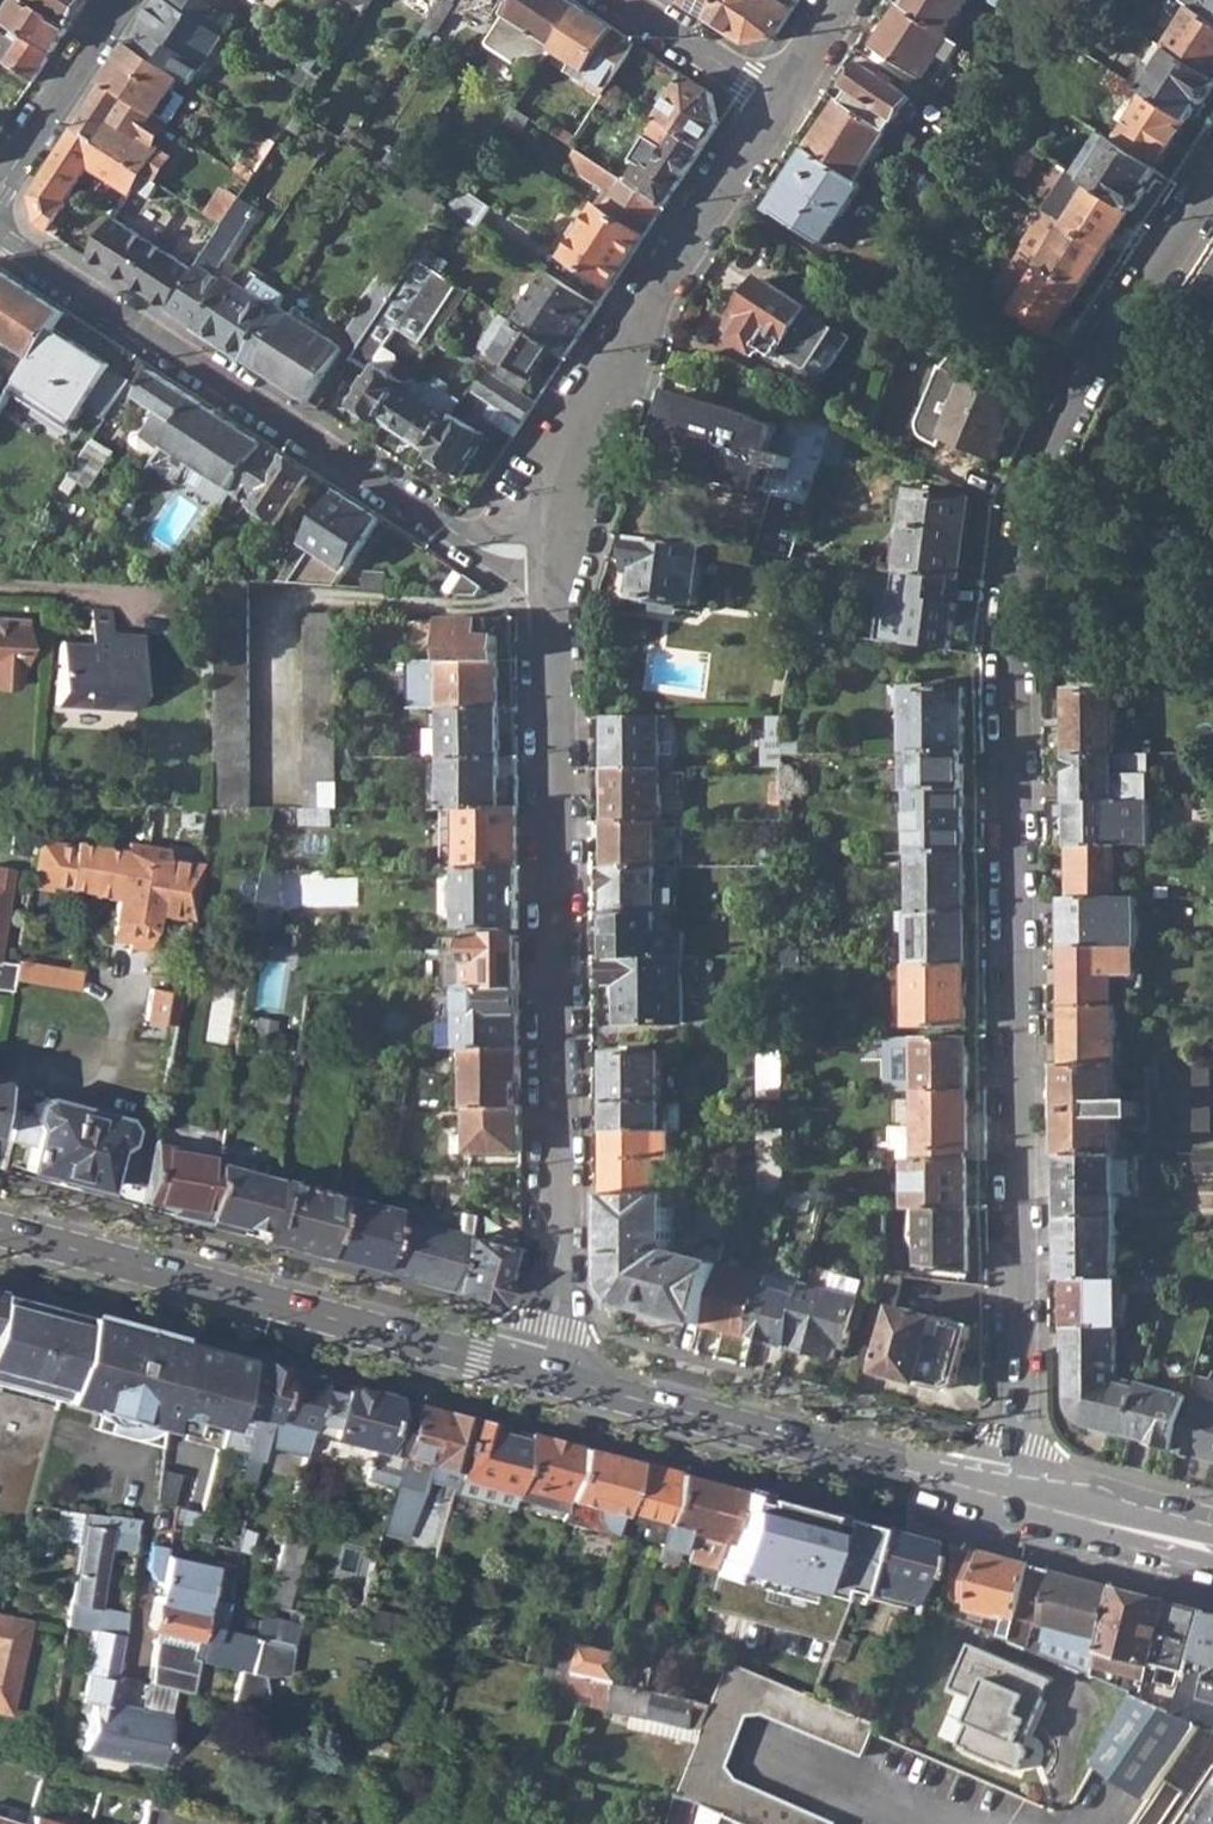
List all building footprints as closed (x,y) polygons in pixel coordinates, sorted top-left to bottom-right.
[(25,5),(67,32),(76,19),(88,0),(29,0),(25,5)] [(191,88),(224,36),(202,21),(169,0),(158,0),(141,26),(127,46),(180,81),(191,88)] [(206,0),(169,0),(202,21),(224,36),(235,19),(206,0)] [(364,11),(371,0),(347,0),(354,5),(364,11)] [(503,14),(486,41),(487,48),(519,67),(524,66),(529,59),(539,66),(545,65),(554,51),(556,48),(581,10),(567,0),(512,0),(503,14)] [(684,3),(709,19),(721,0),(680,0),(684,3)] [(746,43),(774,38),(792,11),(775,0),(721,0),(709,19),(746,43)] [(946,34),(969,0),(912,0),(907,8),(946,34)] [(1212,21),(1212,0),(1194,0),(1193,0),(1183,0),(1183,1),(1195,9),(1212,21)] [(364,11),(354,5),(340,28),(349,34),(364,11)] [(876,45),(925,77),(951,37),(946,34),(907,8),(901,5),(876,45)] [(1169,50),(1172,52),(1212,79),(1212,21),(1195,9),(1169,50)] [(554,51),(610,87),(637,46),(604,24),(581,10),(556,48),(554,51)] [(1039,58),(1049,65),(1061,46),(1051,39),(1039,58)] [(1133,82),(1145,90),(1172,52),(1169,50),(1161,44),(1133,82)] [(126,101),(155,120),(173,93),(180,81),(127,46),(113,68),(102,85),(126,101)] [(1172,52),(1145,90),(1190,120),(1205,99),(1207,100),(1212,90),(1212,79),(1172,52)] [(859,76),(843,100),(890,129),(898,117),(913,95),(863,63),(856,74),(859,76)] [(1142,103),(1115,143),(1156,171),(1157,171),(1190,120),(1145,90),(1133,82),(1118,73),(1109,87),(1129,100),(1131,96),(1142,103)] [(668,103),(658,118),(703,148),(718,124),(711,94),(694,83),(685,77),(673,95),(668,92),(663,100),(668,103)] [(73,128),(154,180),(168,158),(153,148),(166,127),(155,120),(126,101),(102,85),(84,112),(73,128)] [(187,102),(173,93),(155,120),(166,127),(169,129),(187,102)] [(598,106),(616,117),(623,105),(606,95),(598,106)] [(810,146),(858,178),(890,129),(843,100),(840,98),(810,146)] [(507,123),(523,133),(532,120),(515,109),(507,123)] [(634,165),(624,181),(664,208),(679,184),(703,148),(658,118),(653,126),(644,140),(662,152),(648,174),(634,165)] [(901,135),(915,143),(920,135),(907,127),(901,135)] [(48,232),(64,206),(61,205),(78,179),(85,167),(137,200),(141,193),(149,198),(158,183),(154,180),(73,128),(49,166),(29,196),(38,225),(48,232)] [(265,134),(258,145),(272,153),(278,143),(265,134)] [(1078,173),(1088,180),(1112,142),(1102,135),(1078,173)] [(629,162),(634,165),(648,174),(662,152),(644,140),(629,162)] [(1115,143),(1112,142),(1088,180),(1134,211),(1148,190),(1145,188),(1156,171),(1115,143)] [(258,145),(246,164),(259,173),(272,153),(258,145)] [(775,210),(826,243),(865,183),(858,178),(810,146),(798,165),(803,169),(798,177),(792,173),(785,185),(790,188),(775,210)] [(664,208),(624,181),(615,175),(574,149),(570,154),(579,175),(607,196),(599,210),(644,238),(651,228),(664,208)] [(252,183),(259,173),(246,164),(239,174),(252,183)] [(1065,225),(1107,253),(1134,211),(1088,180),(1078,173),(1070,168),(1043,209),(1044,211),(1065,225)] [(90,187),(78,179),(61,205),(64,206),(74,212),(90,187)] [(259,211),(242,199),(230,216),(224,226),(195,270),(169,311),(182,319),(201,331),(228,289),(215,280),(259,211)] [(449,209),(440,204),(433,215),(435,220),(440,224),(449,209)] [(207,215),(224,226),(230,216),(212,205),(206,214),(207,215)] [(562,259),(611,290),(617,281),(644,238),(599,210),(595,207),(562,259)] [(1022,252),(1033,259),(1081,291),(1107,253),(1065,225),(1044,211),(1019,250),(1022,252)] [(106,269),(130,284),(155,244),(113,218),(88,258),(106,269)] [(147,296),(169,311),(195,270),(155,244),(130,284),(147,296)] [(416,261),(439,275),(447,264),(424,248),(416,261)] [(1012,309),(1053,336),(1081,291),(1033,259),(1022,252),(1001,284),(1020,297),(1012,309)] [(351,405),(383,425),(386,420),(408,385),(377,367),(377,358),(396,329),(429,350),(434,344),(439,337),(466,293),(439,275),(416,261),(402,283),(360,346),(351,359),(372,372),(351,405)] [(344,337),(360,346),(402,283),(385,272),(344,337)] [(547,272),(514,323),(554,348),(567,357),(578,340),(600,306),(547,272)] [(33,360),(53,330),(63,314),(24,289),(0,273),(0,338),(33,360)] [(1212,292),(1212,274),(1205,286),(1212,292)] [(761,345),(779,356),(785,346),(811,363),(836,325),(763,277),(738,316),(745,321),(735,337),(758,351),(761,345)] [(251,293),(277,310),(278,306),(286,294),(260,278),(251,293)] [(245,360),(277,310),(251,293),(233,282),(228,289),(201,331),(215,341),(245,360)] [(268,375),(310,402),(344,349),(278,306),(277,310),(245,360),(268,375)] [(482,347),(492,354),(512,322),(502,316),(482,347)] [(494,376),(524,396),(554,348),(514,323),(512,322),(492,354),(485,366),(489,369),(494,376)] [(33,360),(11,394),(35,409),(41,399),(76,421),(110,367),(53,330),(33,360)] [(493,403),(524,423),(536,404),(524,396),(494,376),(489,369),(485,366),(439,337),(434,344),(481,374),(483,377),(475,391),(493,403)] [(942,440),(996,462),(1019,403),(1005,398),(1011,385),(957,348),(943,370),(940,369),(918,425),(918,430),(918,434),(920,438),(923,441),(939,448),(942,440)] [(144,438),(165,452),(197,402),(173,386),(153,373),(138,398),(159,411),(144,438)] [(426,451),(433,451),(456,415),(463,403),(433,384),(423,387),(411,379),(408,385),(386,420),(389,422),(390,427),(405,432),(416,439),(417,445),(426,451)] [(755,552),(796,558),(835,427),(795,415),(788,435),(781,433),(781,423),(676,393),(664,435),(704,447),(698,468),(719,474),(724,482),(742,487),(750,484),(776,492),(755,552)] [(165,452),(153,469),(179,486),(182,482),(224,509),(234,494),(265,447),(229,423),(197,402),(165,452)] [(485,416),(516,436),(524,423),(493,403),(485,416)] [(487,435),(456,415),(433,451),(430,455),(461,475),(487,435)] [(72,469),(90,481),(107,455),(89,443),(72,469)] [(234,494),(279,524),(310,476),(285,459),(265,447),(234,494)] [(951,578),(960,580),(971,500),(909,490),(897,572),(901,572),(951,578)] [(273,588),(331,591),(378,520),(336,493),(306,539),(288,566),(273,588)] [(273,557),(288,566),(306,539),(291,529),(273,557)] [(638,599),(699,607),(700,599),(707,546),(638,536),(635,561),(643,562),(638,599)] [(707,546),(700,599),(722,602),(727,567),(733,568),(735,550),(707,546)] [(0,554),(0,567),(8,568),(12,561),(0,554)] [(177,580),(192,581),(202,567),(191,560),(177,580)] [(875,641),(893,643),(952,651),(958,602),(948,601),(951,578),(901,572),(897,572),(892,571),(888,602),(879,601),(875,641)] [(453,597),(477,599),(482,588),(466,578),(453,597)] [(948,601),(958,602),(960,580),(951,578),(948,601)] [(215,583),(213,813),(246,813),(248,586),(215,583)] [(52,706),(133,713),(141,639),(110,636),(113,614),(92,612),(88,646),(58,643),(52,706)] [(303,618),(303,812),(326,812),(337,812),(335,624),(344,624),(343,617),(303,618)] [(443,621),(444,661),(496,660),(496,637),(485,637),(485,620),(443,621)] [(15,689),(16,672),(19,672),(23,624),(0,622),(0,688),(15,689)] [(800,645),(827,648),(829,635),(803,632),(800,645)] [(405,710),(439,710),(496,709),(496,660),(444,661),(438,661),(405,661),(405,710)] [(777,693),(788,695),(794,669),(783,667),(777,693)] [(906,688),(906,753),(909,753),(966,752),(965,687),(906,688)] [(1134,755),(1135,755),(1135,743),(1116,743),(1116,693),(1069,693),(1069,756),(1134,755)] [(778,708),(776,716),(783,716),(785,710),(778,708)] [(439,710),(440,759),(497,758),(496,709),(439,710)] [(608,716),(608,768),(664,768),(663,716),(608,716)] [(663,716),(664,768),(676,768),(680,752),(678,729),(674,716),(663,716)] [(755,722),(761,726),(783,726),(783,716),(776,716),(755,716),(755,722)] [(784,743),(784,755),(803,754),(803,742),(784,743)] [(1154,742),(1135,743),(1135,755),(1154,755),(1154,742)] [(966,752),(909,753),(909,791),(966,790),(966,752)] [(1134,776),(1134,755),(1069,756),(1070,801),(1153,801),(1152,776),(1134,776)] [(755,768),(772,768),(772,756),(760,756),(755,762),(755,768)] [(783,756),(772,756),(772,768),(784,767),(783,756)] [(440,759),(438,759),(439,809),(455,809),(498,808),(497,758),(440,759)] [(426,809),(439,809),(438,759),(425,759),(426,809)] [(789,767),(784,767),(783,781),(784,792),(795,792),(811,793),(811,781),(789,767)] [(608,768),(609,822),(660,822),(664,821),(664,768),(608,768)] [(772,802),(778,805),(784,805),(784,803),(784,792),(783,781),(776,781),(772,784),(772,802)] [(909,791),(910,852),(967,851),(966,790),(909,791)] [(784,792),(784,803),(795,803),(795,792),(784,792)] [(1070,801),(1070,847),(1116,846),(1153,846),(1153,801),(1070,801)] [(498,808),(455,809),(457,870),(516,869),(516,832),(515,808),(498,808)] [(326,827),(326,812),(303,812),(294,812),(294,828),(326,827)] [(660,866),(660,822),(609,822),(609,867),(660,866)] [(67,847),(33,841),(29,860),(25,888),(44,892),(46,885),(83,893),(90,848),(68,843),(67,847)] [(102,942),(126,946),(142,849),(121,845),(119,853),(90,848),(83,893),(83,895),(110,900),(102,942)] [(1070,847),(1070,901),(1117,901),(1116,846),(1070,847)] [(162,853),(142,849),(126,946),(125,951),(143,954),(150,917),(186,924),(196,868),(160,861),(162,853)] [(910,852),(910,913),(967,913),(967,851),(910,852)] [(661,889),(660,866),(609,867),(609,913),(659,913),(661,913),(678,913),(678,889),(661,889)] [(9,868),(0,867),(0,921),(9,868)] [(457,909),(457,930),(467,930),(505,930),(517,929),(517,891),(516,869),(457,870),(457,892),(451,892),(452,909),(457,909)] [(261,873),(251,932),(267,932),(271,932),(271,909),(277,909),(277,872),(261,873)] [(1062,901),(1063,948),(1117,948),(1141,948),(1140,901),(1117,901),(1070,901),(1062,901)] [(659,913),(609,913),(610,936),(618,936),(618,958),(659,958),(686,958),(686,932),(661,932),(661,913),(659,913)] [(907,913),(908,967),(961,966),(967,966),(967,913),(910,913),(907,913)] [(505,930),(467,930),(467,955),(448,955),(448,988),(458,988),(458,990),(467,989),(518,989),(518,955),(512,955),(511,936),(505,936),(505,930)] [(348,932),(349,941),(368,941),(369,931),(348,932)] [(1117,1008),(1117,948),(1063,948),(1064,1009),(1117,1008)] [(618,958),(620,985),(629,985),(629,1013),(629,1023),(687,1023),(686,958),(659,958),(618,958)] [(7,989),(8,984),(10,975),(12,964),(12,963),(0,961),(0,989),(7,989)] [(8,984),(73,994),(76,976),(12,964),(10,975),(8,984)] [(962,998),(961,966),(908,967),(906,967),(907,1027),(967,1026),(967,998),(962,998)] [(620,1012),(629,1013),(629,985),(620,985),(620,1012)] [(461,1048),(512,1048),(512,1016),(519,1016),(519,1009),(518,989),(467,989),(458,990),(459,1049),(461,1048)] [(140,1024),(169,1029),(174,996),(146,991),(140,1024)] [(1065,1071),(1120,1070),(1119,1008),(1117,1008),(1064,1009),(1065,1071)] [(887,1093),(917,1092),(918,1092),(969,1092),(968,1036),(887,1037),(887,1093)] [(762,1040),(762,1102),(771,1102),(787,1102),(787,1095),(786,1039),(762,1040)] [(512,1048),(461,1048),(462,1109),(467,1108),(514,1108),(513,1076),(520,1076),(520,1071),(519,1048),(512,1048)] [(610,1053),(610,1102),(668,1102),(666,1058),(652,1058),(652,1053),(610,1053)] [(1175,1131),(1182,1137),(1212,1136),(1212,1068),(1174,1069),(1174,1094),(1159,1094),(1160,1127),(1175,1126),(1175,1131)] [(1065,1071),(1066,1157),(1120,1157),(1123,1157),(1123,1120),(1142,1120),(1142,1104),(1123,1105),(1122,1070),(1120,1070),(1065,1071)] [(969,1151),(969,1092),(918,1092),(917,1092),(918,1131),(899,1131),(899,1151),(905,1151),(905,1163),(909,1162),(966,1162),(966,1151),(969,1151)] [(100,1189),(140,1200),(150,1140),(151,1132),(145,1130),(143,1136),(122,1131),(115,1118),(38,1098),(30,1104),(27,1116),(11,1112),(4,1141),(27,1147),(22,1166),(49,1174),(57,1183),(65,1185),(99,1194),(100,1189)] [(610,1102),(610,1133),(675,1133),(684,1133),(684,1102),(668,1102),(610,1102)] [(771,1102),(771,1133),(787,1133),(787,1102),(771,1102)] [(514,1108),(467,1108),(467,1154),(513,1153),(514,1136),(521,1135),(521,1129),(521,1108),(514,1108)] [(675,1194),(675,1175),(659,1175),(659,1159),(675,1159),(675,1133),(610,1133),(611,1194),(675,1194)] [(761,1133),(762,1194),(788,1194),(787,1133),(771,1133),(761,1133)] [(205,1155),(150,1140),(140,1200),(139,1205),(162,1211),(204,1222),(205,1215),(215,1152),(216,1147),(207,1145),(205,1155)] [(215,1152),(205,1215),(235,1223),(234,1231),(259,1237),(275,1175),(241,1165),(242,1160),(215,1152)] [(1198,1176),(1212,1175),(1212,1156),(1197,1156),(1198,1176)] [(1123,1157),(1120,1157),(1066,1157),(1067,1220),(1125,1219),(1124,1198),(1140,1199),(1140,1157),(1123,1157)] [(675,1175),(675,1159),(659,1159),(659,1175),(675,1175)] [(910,1200),(910,1210),(918,1210),(970,1210),(969,1162),(966,1162),(909,1162),(909,1178),(904,1178),(905,1200),(910,1200)] [(259,1237),(315,1253),(327,1189),(275,1175),(259,1237)] [(315,1253),(374,1268),(385,1213),(386,1206),(327,1189),(315,1253)] [(713,1250),(722,1252),(737,1193),(686,1194),(687,1221),(695,1221),(709,1208),(714,1208),(723,1202),(728,1208),(721,1214),(719,1221),(711,1226),(704,1224),(700,1227),(698,1239),(707,1240),(713,1250)] [(786,1206),(811,1212),(816,1193),(790,1193),(786,1206)] [(624,1304),(702,1325),(718,1264),(681,1254),(673,1244),(675,1242),(675,1194),(611,1194),(611,1290),(624,1304)] [(970,1210),(918,1210),(919,1270),(970,1276),(970,1210)] [(450,1232),(385,1213),(374,1268),(450,1289),(462,1232),(465,1214),(455,1212),(450,1232)] [(1068,1281),(1121,1281),(1120,1237),(1125,1237),(1125,1219),(1067,1220),(1068,1281)] [(486,1238),(462,1232),(450,1289),(493,1300),(499,1295),(502,1277),(500,1272),(507,1237),(487,1233),(486,1238)] [(752,1332),(767,1276),(718,1264),(702,1325),(726,1331),(727,1326),(752,1332)] [(833,1272),(828,1289),(860,1298),(865,1281),(833,1272)] [(752,1332),(787,1341),(803,1283),(768,1273),(767,1276),(752,1332)] [(859,1365),(945,1388),(955,1383),(970,1330),(895,1309),(903,1277),(882,1275),(859,1365)] [(1068,1281),(1069,1331),(1118,1331),(1124,1331),(1124,1290),(1136,1289),(1141,1294),(1171,1294),(1174,1281),(1121,1281),(1068,1281)] [(848,1348),(860,1298),(828,1289),(803,1283),(787,1341),(785,1347),(833,1360),(837,1345),(848,1348)] [(25,1520),(29,1505),(59,1397),(83,1313),(24,1297),(0,1291),(0,1514),(25,1520)] [(100,1409),(149,1422),(150,1414),(161,1333),(83,1313),(59,1397),(100,1409)] [(1092,1427),(1131,1437),(1144,1389),(1119,1382),(1118,1331),(1069,1331),(1069,1394),(1074,1413),(1092,1427)] [(161,1333),(150,1414),(149,1422),(163,1426),(175,1337),(161,1333)] [(244,1355),(175,1337),(163,1426),(184,1432),(182,1437),(217,1446),(227,1408),(229,1408),(231,1399),(244,1355)] [(231,1399),(229,1408),(255,1414),(249,1437),(245,1453),(259,1458),(262,1444),(285,1366),(244,1355),(231,1399)] [(285,1366),(262,1444),(303,1454),(310,1430),(320,1396),(325,1377),(285,1366)] [(1212,1462),(1212,1385),(1198,1380),(1192,1400),(1177,1453),(1212,1462)] [(320,1396),(310,1430),(377,1446),(368,1477),(392,1484),(413,1406),(414,1404),(394,1398),(394,1395),(352,1384),(351,1388),(344,1387),(340,1401),(320,1396)] [(1131,1437),(1177,1453),(1192,1400),(1145,1387),(1144,1389),(1131,1437)] [(402,1534),(422,1476),(454,1486),(456,1476),(473,1416),(415,1401),(414,1404),(413,1406),(392,1484),(380,1528),(402,1534)] [(223,1432),(249,1437),(255,1414),(229,1408),(223,1432)] [(94,1429),(146,1444),(149,1422),(100,1409),(94,1429)] [(473,1416),(456,1476),(512,1491),(513,1487),(526,1439),(493,1430),(495,1422),(473,1416)] [(161,1448),(163,1426),(149,1422),(146,1444),(161,1448)] [(526,1439),(513,1487),(529,1491),(527,1499),(546,1504),(549,1496),(565,1500),(580,1445),(529,1432),(526,1439)] [(565,1500),(603,1508),(618,1512),(619,1508),(633,1459),(580,1445),(565,1500)] [(641,1535),(659,1540),(678,1471),(633,1459),(619,1508),(634,1512),(633,1520),(643,1527),(641,1535)] [(154,1499),(170,1503),(178,1473),(158,1468),(154,1499)] [(659,1540),(658,1543),(676,1548),(682,1527),(692,1531),(707,1479),(678,1471),(659,1540)] [(508,1507),(512,1491),(456,1476),(454,1486),(452,1492),(508,1507)] [(692,1531),(685,1559),(714,1567),(721,1539),(736,1486),(707,1479),(692,1531)] [(851,1584),(869,1522),(790,1501),(736,1486),(721,1539),(714,1567),(705,1605),(832,1638),(834,1633),(851,1584)] [(616,1521),(618,1512),(603,1508),(601,1517),(616,1521)] [(77,1543),(82,1512),(58,1509),(54,1533),(58,1540),(77,1543)] [(98,1609),(105,1549),(107,1538),(133,1542),(136,1518),(82,1512),(77,1543),(63,1627),(91,1631),(119,1635),(121,1635),(124,1614),(98,1609)] [(912,1613),(919,1616),(924,1601),(908,1594),(923,1536),(869,1522),(868,1523),(851,1584),(908,1599),(905,1606),(913,1607),(912,1613)] [(131,1554),(133,1542),(107,1538),(105,1549),(131,1554)] [(683,1550),(676,1548),(658,1543),(654,1557),(679,1563),(683,1550)] [(149,1608),(221,1628),(228,1601),(205,1595),(214,1562),(148,1544),(145,1565),(151,1580),(156,1581),(149,1608)] [(976,1550),(969,1576),(979,1580),(985,1553),(976,1550)] [(1004,1632),(1013,1637),(1033,1565),(985,1553),(979,1580),(969,1576),(963,1599),(973,1602),(972,1608),(998,1615),(998,1611),(1008,1614),(1004,1632)] [(1012,1641),(1042,1654),(1045,1643),(1032,1639),(1035,1621),(1043,1624),(1058,1572),(1033,1565),(1013,1637),(1012,1641)] [(1086,1661),(1097,1665),(1118,1588),(1058,1572),(1043,1624),(1049,1625),(1097,1639),(1095,1644),(1090,1647),(1086,1661)] [(1135,1690),(1147,1695),(1171,1602),(1118,1588),(1097,1665),(1095,1675),(1135,1690)] [(1208,1612),(1171,1602),(1147,1695),(1135,1690),(1134,1692),(1179,1713),(1188,1681),(1189,1675),(1208,1612)] [(290,1616),(297,1618),(299,1609),(291,1607),(290,1616)] [(195,1659),(236,1669),(229,1701),(260,1707),(263,1693),(260,1674),(248,1671),(255,1636),(253,1636),(221,1628),(149,1608),(147,1623),(155,1629),(148,1659),(194,1668),(195,1659)] [(29,1620),(0,1615),(0,1713),(8,1715),(29,1620)] [(258,1619),(253,1636),(255,1636),(290,1645),(294,1628),(258,1619)] [(81,1747),(158,1764),(168,1718),(113,1706),(119,1679),(113,1678),(111,1675),(119,1635),(91,1631),(85,1672),(89,1673),(84,1701),(91,1703),(81,1747)] [(825,1656),(840,1662),(849,1638),(834,1633),(832,1638),(825,1656)] [(1027,1734),(1051,1680),(971,1644),(951,1687),(977,1699),(958,1744),(967,1748),(966,1750),(1017,1770),(1025,1753),(1022,1744),(1017,1742),(1022,1732),(1027,1734)] [(628,1659),(584,1647),(577,1674),(613,1683),(621,1685),(623,1677),(628,1659)] [(147,1682),(189,1692),(194,1668),(148,1659),(147,1682)] [(742,1781),(730,1766),(732,1761),(751,1716),(766,1714),(868,1757),(879,1724),(732,1663),(714,1709),(705,1732),(700,1745),(696,1754),(681,1792),(698,1800),(729,1814),(752,1823),(838,1823),(742,1781)] [(574,1689),(617,1700),(659,1710),(656,1720),(705,1732),(714,1709),(695,1703),(630,1687),(621,1685),(613,1683),(577,1674),(574,1689)] [(621,1685),(630,1687),(631,1679),(623,1677),(621,1685)] [(1212,1727),(1212,1681),(1210,1680),(1209,1686),(1188,1681),(1179,1713),(1201,1722),(1212,1727)] [(1134,1692),(1098,1760),(1151,1795),(1201,1722),(1179,1713),(1134,1692)] [(644,1730),(700,1745),(705,1732),(656,1720),(659,1710),(617,1700),(615,1710),(647,1719),(644,1730)] [(1017,1742),(1022,1744),(1027,1734),(1022,1732),(1017,1742)] [(1186,1823),(1212,1823),(1212,1784),(1186,1823)] [(698,1800),(681,1792),(677,1808),(694,1813),(698,1800)] [(694,1813),(677,1808),(672,1823),(691,1823),(694,1813)] [(729,1814),(724,1823),(752,1823),(729,1814)] [(28,1815),(25,1823),(58,1823),(28,1815)]
